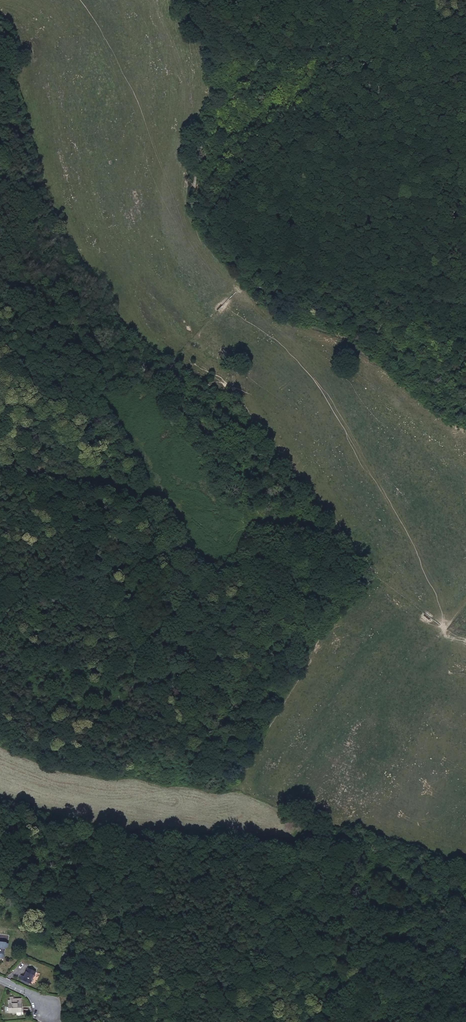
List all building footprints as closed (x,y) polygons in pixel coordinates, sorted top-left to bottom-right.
[(36,974),(28,970),(24,979),(20,977),(19,980),(30,986),(36,974)] [(12,1001),(8,1001),(8,1014),(20,1014),(20,1004),(20,1000),(12,1001)]
